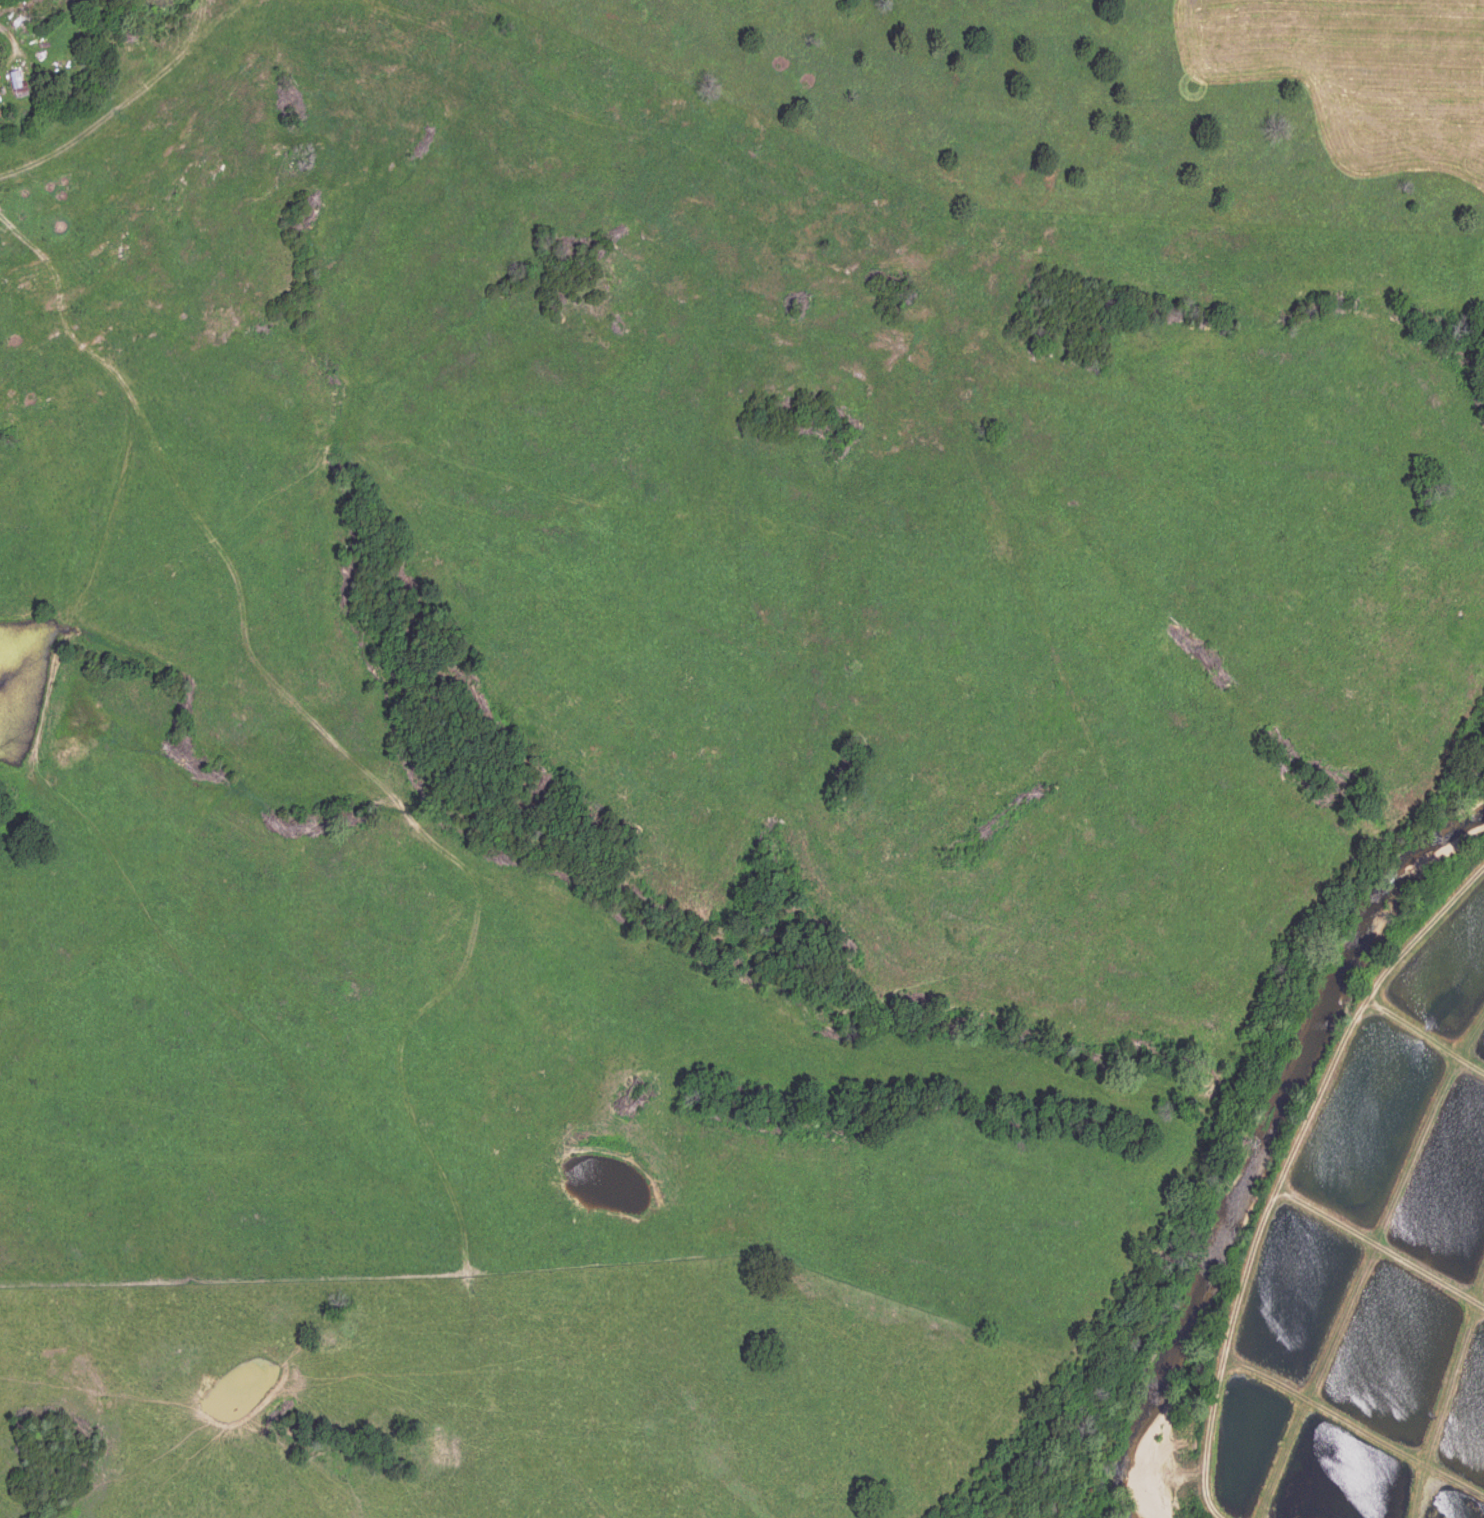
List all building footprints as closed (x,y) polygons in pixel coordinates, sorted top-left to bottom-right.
[(16,91),(25,89),(22,71),(13,73),(16,91)]
